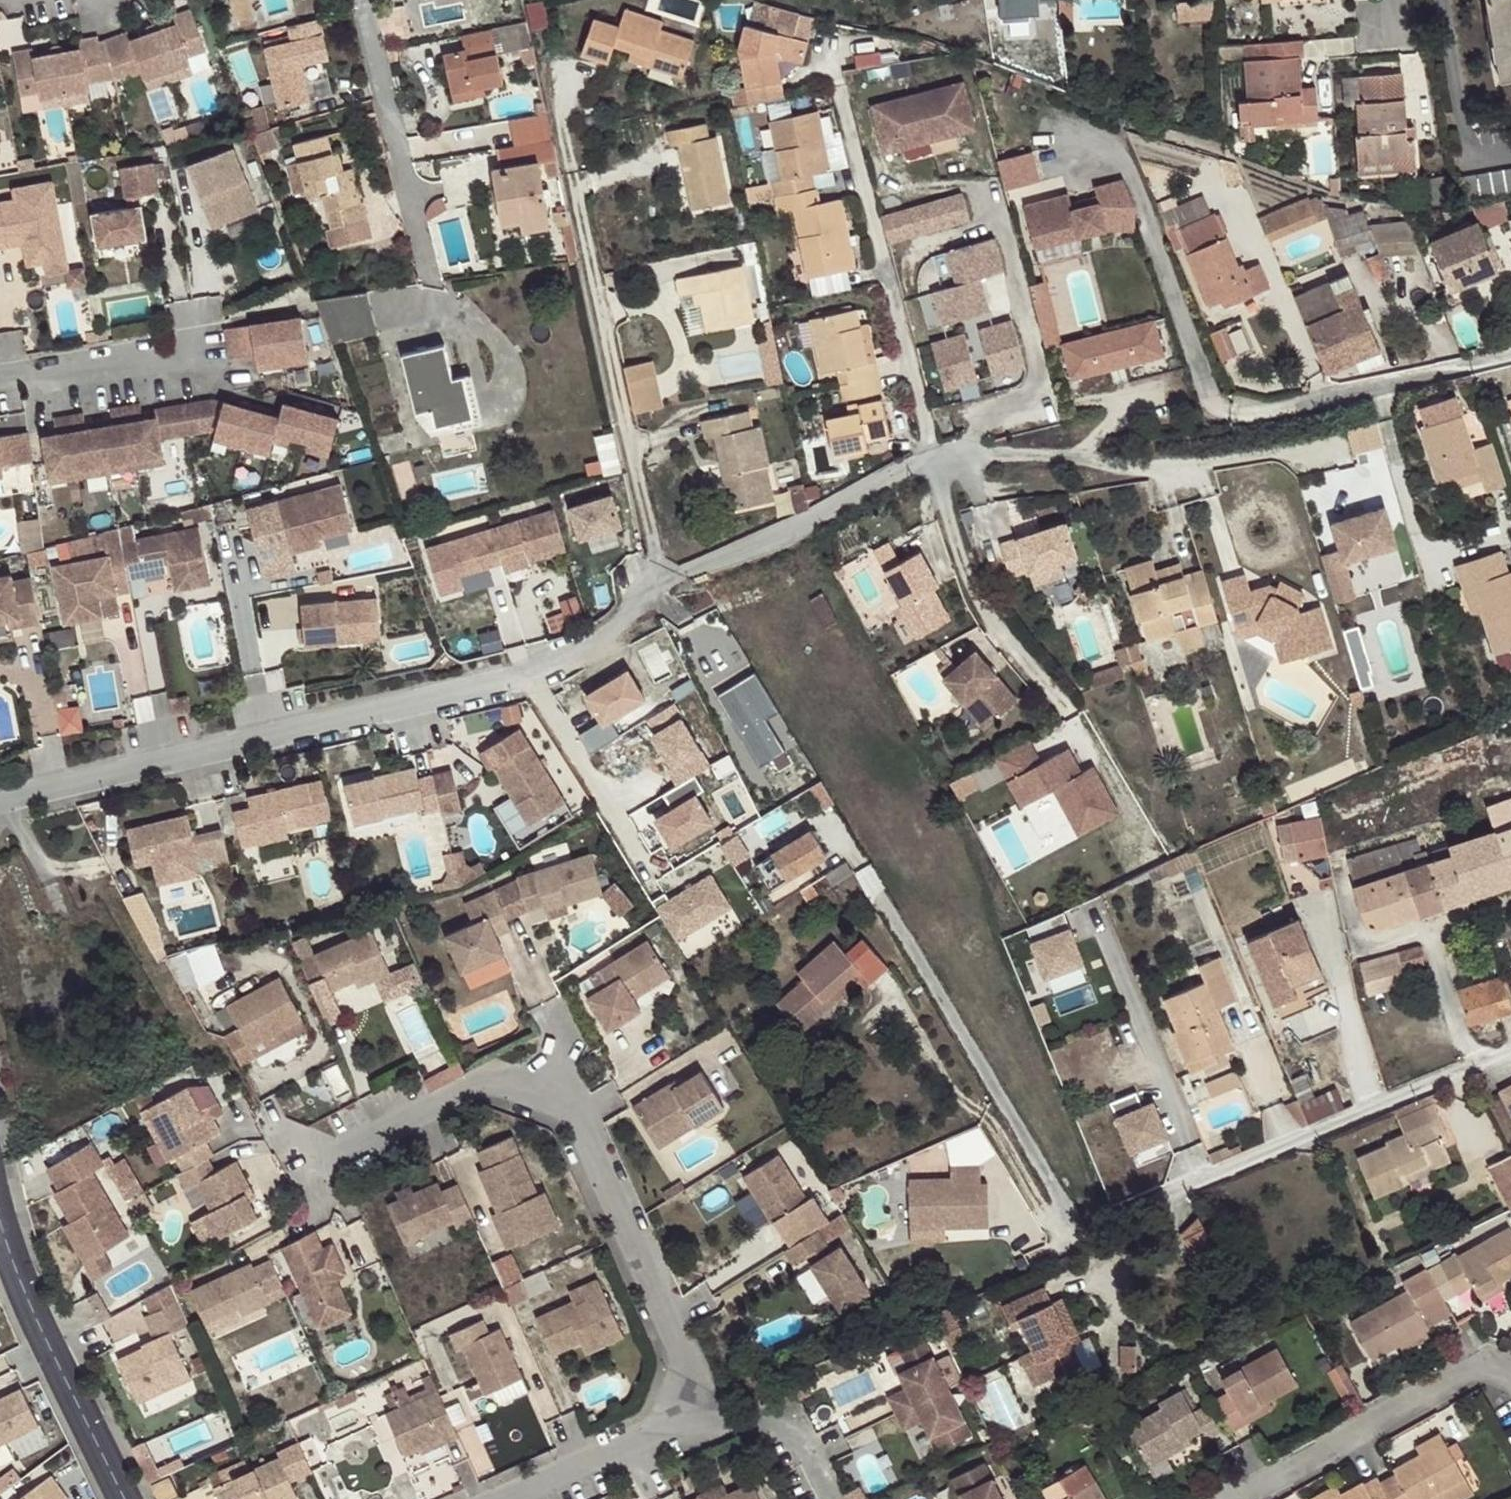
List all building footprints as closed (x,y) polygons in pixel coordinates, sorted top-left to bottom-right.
[(235,21),(254,17),(250,0),(229,0),(235,21)] [(706,0),(652,0),(651,14),(703,20),(706,0)] [(1059,22),(1057,0),(1024,0),(1027,25),(1059,22)] [(1060,27),(1072,28),(1072,0),(1059,0),(1060,27)] [(1197,1),(1198,11),(1213,11),(1213,0),(1209,0),(1197,1)] [(1487,12),(1492,11),(1495,29),(1490,30),(1492,43),(1497,43),(1501,60),(1495,61),(1499,82),(1510,79),(1510,0),(1485,0),(1487,12)] [(542,1),(526,4),(532,31),(548,27),(542,1)] [(1198,11),(1197,1),(1177,3),(1179,22),(1199,20),(1198,11)] [(614,47),(632,52),(649,58),(647,67),(682,79),(694,41),(661,31),(664,22),(624,10),(619,28),(595,19),(582,55),(609,63),(614,47)] [(177,26),(155,34),(170,73),(193,65),(190,58),(208,51),(192,11),(174,18),(177,26)] [(1492,11),(1487,12),(1490,30),(1495,29),(1492,11)] [(318,19),(308,22),(286,27),(290,42),(263,50),(279,109),(311,101),(302,66),(328,60),(318,19)] [(525,22),(461,36),(464,50),(443,54),(452,95),(483,88),(503,85),(497,55),(531,48),(525,22)] [(746,88),(751,104),(759,103),(784,97),(777,60),(776,53),(782,51),(783,60),(801,65),(807,42),(745,25),(739,50),(746,88)] [(170,73),(155,34),(133,42),(130,34),(109,41),(118,79),(126,78),(127,82),(145,75),(147,81),(170,73)] [(118,79),(109,41),(103,44),(101,38),(82,42),(83,50),(61,54),(69,96),(93,91),(91,84),(118,79)] [(1219,46),(1220,62),(1244,60),(1248,102),(1239,103),(1242,127),(1318,121),(1316,87),(1302,88),(1299,57),(1304,56),(1302,39),(1219,46)] [(1492,43),(1495,61),(1501,60),(1497,43),(1492,43)] [(69,96),(61,54),(38,59),(36,51),(17,55),(25,97),(44,93),(45,100),(69,96)] [(649,58),(632,52),(628,61),(647,67),(649,58)] [(193,65),(170,73),(173,82),(196,74),(193,65)] [(1055,74),(1038,68),(1034,80),(1050,86),(1055,74)] [(170,73),(147,81),(151,91),(173,82),(170,73)] [(1356,136),(1358,166),(1399,162),(1399,171),(1409,179),(1418,178),(1415,139),(1407,140),(1407,128),(1403,74),(1344,79),(1345,105),(1357,104),(1360,135),(1356,136)] [(962,79),(918,91),(931,143),(934,142),(934,140),(976,129),(962,79)] [(483,88),(452,95),(453,102),(485,96),(483,88)] [(732,91),(735,107),(751,104),(746,88),(732,91)] [(69,96),(71,106),(94,101),(93,91),(69,96)] [(918,91),(870,104),(883,153),(925,142),(926,145),(931,143),(918,91)] [(71,106),(69,96),(45,100),(47,110),(71,106)] [(729,108),(731,116),(754,112),(751,104),(735,107),(729,108)] [(772,181),(775,197),(817,188),(814,174),(831,170),(818,111),(769,121),(782,179),(772,181)] [(545,115),(511,121),(516,146),(551,140),(545,115)] [(707,123),(668,131),(671,147),(680,145),(692,210),(731,202),(718,136),(710,138),(707,123)] [(1414,127),(1407,128),(1407,140),(1415,139),(1414,127)] [(272,129),(256,134),(263,154),(279,148),(272,129)] [(962,135),(935,142),(937,151),(965,145),(962,135)] [(329,249),(373,237),(364,202),(362,202),(355,204),(346,171),(345,171),(334,174),(328,154),(332,154),(332,152),(327,136),(294,145),(298,159),(305,186),(308,197),(323,193),(332,226),(324,228),(329,249)] [(516,146),(497,149),(500,168),(494,169),(504,226),(522,223),(524,232),(549,228),(538,165),(545,164),(548,177),(559,175),(551,140),(516,146)] [(238,148),(193,165),(205,198),(212,195),(224,226),(262,212),(238,148)] [(1007,188),(1045,179),(1037,149),(1000,158),(1007,188)] [(334,174),(345,171),(339,151),(332,152),(332,154),(328,154),(334,174)] [(305,186),(298,159),(288,163),(295,188),(305,186)] [(1399,162),(1358,166),(1358,175),(1399,171),(1399,162)] [(159,163),(124,169),(128,198),(163,193),(159,163)] [(1463,176),(1467,202),(1510,194),(1510,168),(1463,176)] [(346,171),(355,204),(362,202),(353,169),(346,171)] [(1452,203),(1448,178),(1431,180),(1435,205),(1452,203)] [(1020,208),(1032,249),(1102,230),(1132,230),(1131,207),(1120,181),(1090,189),(1093,198),(1095,204),(1069,212),(1067,206),(1064,196),(1020,208)] [(0,204),(0,249),(17,246),(15,239),(29,236),(30,244),(34,261),(51,258),(52,263),(73,259),(59,182),(21,189),(23,199),(0,204)] [(795,209),(803,248),(809,277),(855,268),(841,200),(820,204),(817,188),(775,197),(778,212),(795,209)] [(962,189),(884,212),(892,240),(970,218),(962,189)] [(217,228),(224,226),(212,195),(205,198),(217,228)] [(1420,246),(1410,221),(1368,225),(1364,210),(1349,214),(1347,208),(1324,205),(1314,208),(1308,197),(1259,217),(1269,240),(1328,216),(1339,248),(1359,242),(1378,281),(1390,275),(1379,253),(1417,250),(1416,246),(1420,246)] [(1093,198),(1067,206),(1069,212),(1095,204),(1093,198)] [(1160,212),(1165,228),(1175,223),(1178,230),(1199,221),(1190,199),(1160,212)] [(150,240),(145,206),(95,214),(101,247),(150,240)] [(568,210),(554,214),(556,227),(570,225),(568,210)] [(1175,223),(1165,228),(1174,251),(1185,247),(1209,304),(1222,300),(1232,294),(1235,301),(1269,287),(1259,264),(1245,271),(1242,265),(1238,266),(1215,213),(1199,221),(1178,230),(1175,223)] [(1507,216),(1476,217),(1478,222),(1430,241),(1451,292),(1477,282),(1499,273),(1484,236),(1510,235),(1510,227),(1508,219),(1507,216)] [(29,236),(15,239),(17,246),(30,244),(29,236)] [(993,236),(946,250),(955,282),(980,274),(1003,268),(993,236)] [(809,277),(803,248),(794,249),(795,256),(787,257),(792,281),(800,278),(801,280),(809,277)] [(73,259),(52,263),(54,275),(75,271),(73,259)] [(681,296),(692,293),(698,292),(701,305),(707,333),(754,322),(753,318),(751,308),(741,265),(678,278),(681,296)] [(990,307),(980,274),(929,290),(939,322),(990,307)] [(1347,274),(1293,296),(1308,332),(1326,372),(1355,360),(1380,349),(1347,274)] [(1047,279),(1031,284),(1050,346),(1066,341),(1047,279)] [(365,292),(315,299),(331,343),(378,332),(365,292)] [(698,292),(692,293),(694,307),(701,305),(698,292)] [(1232,294),(1222,300),(1225,306),(1235,301),(1232,294)] [(757,306),(751,308),(753,318),(760,318),(757,306)] [(858,308),(809,319),(821,373),(837,369),(843,401),(883,392),(876,361),(869,363),(858,308)] [(1011,317),(978,326),(991,375),(1025,366),(1011,317)] [(303,320),(278,325),(286,371),(299,369),(297,360),(310,357),(303,320)] [(1153,324),(1107,335),(1114,365),(1160,354),(1153,324)] [(286,371),(278,325),(253,330),(259,360),(260,366),(272,364),(274,373),(286,371)] [(1224,327),(1210,334),(1222,361),(1237,355),(1224,327)] [(977,378),(963,329),(930,338),(943,387),(977,378)] [(259,360),(253,330),(227,334),(232,365),(259,360)] [(1107,335),(1063,346),(1071,376),(1114,365),(1107,335)] [(473,418),(464,376),(453,379),(445,345),(402,354),(415,412),(434,408),(437,425),(473,418)] [(1386,363),(1380,349),(1355,360),(1361,373),(1386,363)] [(310,357),(297,360),(299,369),(311,367),(310,357)] [(624,367),(627,381),(657,375),(654,360),(624,367)] [(272,364),(260,366),(261,376),(274,373),(272,364)] [(484,424),(472,374),(464,376),(473,418),(437,425),(434,408),(415,412),(416,417),(432,435),(484,424)] [(657,375),(627,381),(635,412),(663,407),(657,375)] [(1487,491),(1506,485),(1492,442),(1474,448),(1458,395),(1421,406),(1427,425),(1421,426),(1438,484),(1453,478),(1479,470),(1483,480),(1487,491)] [(890,436),(881,399),(858,404),(860,413),(849,415),(826,420),(834,457),(867,450),(866,441),(890,436)] [(858,404),(847,406),(849,415),(860,413),(858,404)] [(154,422),(158,444),(217,436),(225,408),(212,405),(153,414),(154,422)] [(311,413),(283,407),(280,420),(276,436),(289,439),(287,448),(302,451),(311,413)] [(139,408),(124,411),(134,472),(148,470),(147,461),(161,459),(158,444),(154,422),(141,424),(139,408)] [(225,408),(217,436),(230,439),(228,448),(243,451),(252,414),(225,408)] [(705,439),(713,437),(723,434),(732,473),(722,476),(730,511),(768,502),(759,467),(765,465),(770,465),(761,426),(754,427),(750,410),(701,421),(705,439)] [(111,429),(98,431),(104,467),(118,465),(119,474),(134,472),(124,411),(109,413),(111,429)] [(311,413),(302,451),(317,454),(319,445),(332,448),(339,419),(311,413)] [(252,414),(243,451),(257,455),(259,446),(273,449),(274,444),(276,436),(280,420),(252,414)] [(82,417),(68,419),(77,481),(91,478),(89,469),(104,467),(98,431),(84,433),(82,417)] [(56,437),(42,439),(47,476),(61,474),(63,483),(77,481),(68,419),(53,421),(56,437)] [(1382,422),(1352,425),(1355,451),(1385,447),(1382,422)] [(614,432),(594,436),(603,476),(623,471),(614,432)] [(0,439),(0,477),(7,476),(6,469),(33,465),(29,434),(0,439)] [(723,434),(713,437),(722,476),(732,473),(723,434)] [(215,445),(228,448),(230,439),(217,436),(215,445)] [(276,436),(274,444),(287,448),(289,439),(276,436)] [(330,457),(332,448),(319,445),(317,454),(330,457)] [(271,458),(273,449),(259,446),(257,455),(271,458)] [(162,468),(161,459),(147,461),(148,470),(162,468)] [(91,478),(119,474),(118,465),(104,467),(89,469),(91,478)] [(774,501),(765,465),(759,467),(768,502),(774,501)] [(1457,488),(1483,480),(1479,470),(1453,478),(1457,488)] [(49,486),(63,483),(61,474),(47,476),(49,486)] [(807,508),(803,483),(791,485),(796,510),(807,508)] [(342,484),(278,500),(283,517),(266,522),(275,555),(292,551),(291,543),(319,536),(353,528),(342,484)] [(613,494),(570,507),(580,541),(623,529),(613,494)] [(1341,550),(1321,555),(1336,603),(1355,597),(1345,561),(1397,546),(1386,508),(1333,523),(1341,550)] [(566,549),(554,511),(491,530),(499,556),(526,548),(529,560),(566,549)] [(1075,556),(1063,522),(999,544),(1010,576),(1027,570),(1028,571),(1075,556)] [(132,523),(118,527),(122,544),(136,540),(136,537),(132,523)] [(136,540),(122,544),(129,577),(145,574),(143,566),(165,561),(165,558),(170,557),(170,560),(176,588),(211,580),(198,523),(136,537),(136,540)] [(102,530),(106,549),(122,545),(118,527),(102,530)] [(499,556),(491,530),(427,548),(440,594),(461,588),(458,576),(501,564),(499,556)] [(319,536),(291,543),(292,551),(321,544),(319,536)] [(885,569),(900,561),(889,540),(874,548),(885,569)] [(129,577),(122,545),(106,549),(109,558),(54,570),(67,627),(90,622),(85,603),(100,599),(117,595),(132,592),(129,577)] [(917,637),(950,619),(934,588),(926,574),(932,571),(921,550),(900,561),(885,569),(903,603),(900,605),(917,637)] [(1462,588),(1471,584),(1481,612),(1494,656),(1510,650),(1510,571),(1508,573),(1502,550),(1455,565),(1462,588)] [(1152,558),(1125,566),(1147,640),(1176,630),(1182,650),(1203,643),(1198,626),(1219,619),(1203,569),(1184,575),(1160,583),(1156,569),(1152,558)] [(1180,562),(1156,569),(1160,583),(1184,575),(1180,562)] [(932,571),(926,574),(934,588),(940,584),(932,571)] [(30,576),(12,580),(11,573),(0,576),(0,621),(9,619),(19,617),(21,624),(41,620),(30,576)] [(1246,574),(1223,581),(1237,626),(1260,619),(1285,633),(1293,658),(1332,645),(1320,607),(1302,612),(1298,610),(1305,596),(1281,583),(1278,589),(1274,596),(1261,589),(1251,590),(1246,574)] [(1471,584),(1462,588),(1470,616),(1481,612),(1471,584)] [(1272,586),(1261,589),(1274,596),(1278,589),(1272,586)] [(342,641),(341,626),(363,625),(364,640),(384,638),(381,597),(305,603),(308,643),(342,641)] [(100,599),(85,603),(90,622),(104,619),(100,599)] [(19,617),(9,619),(11,627),(21,624),(19,617)] [(1285,633),(1260,619),(1237,626),(1240,635),(1259,629),(1277,639),(1283,661),(1293,658),(1285,633)] [(342,641),(364,640),(363,625),(341,626),(342,641)] [(1370,661),(1361,629),(1349,633),(1357,664),(1370,661)] [(1131,658),(1137,677),(1149,673),(1144,658),(1142,659),(1138,643),(1127,646),(1131,658)] [(973,653),(941,682),(963,706),(967,703),(988,727),(1016,701),(973,653)] [(91,672),(100,708),(127,702),(118,666),(91,672)] [(756,672),(716,698),(761,766),(787,749),(768,720),(782,711),(756,672)] [(632,673),(591,698),(607,725),(648,700),(632,673)] [(61,733),(85,732),(82,683),(58,685),(61,733)] [(967,703),(963,707),(985,730),(988,727),(967,703)] [(494,770),(528,830),(564,809),(519,732),(482,754),(492,771),(494,770)] [(1028,740),(995,757),(1021,806),(1053,789),(1077,835),(1117,814),(1092,767),(1081,773),(1073,777),(1060,752),(1040,763),(1028,740)] [(1060,752),(1073,777),(1081,773),(1067,749),(1060,752)] [(488,773),(492,771),(482,754),(478,756),(488,773)] [(416,767),(343,785),(353,826),(425,809),(426,808),(419,779),(416,767)] [(453,771),(433,776),(441,810),(443,814),(462,810),(453,771)] [(698,773),(666,793),(677,811),(662,820),(677,844),(712,821),(697,797),(709,789),(698,773)] [(1450,844),(1467,898),(1510,883),(1510,797),(1509,798),(1501,775),(1480,784),(1489,806),(1487,808),(1494,831),(1450,844)] [(433,776),(419,779),(426,808),(425,809),(426,814),(441,810),(433,776)] [(250,806),(234,810),(241,842),(268,835),(287,831),(318,824),(309,782),(248,797),(250,806)] [(230,862),(222,827),(193,835),(187,813),(125,828),(134,867),(196,852),(198,860),(211,856),(213,866),(230,862)] [(1285,861),(1328,853),(1321,817),(1279,825),(1285,861)] [(287,831),(268,835),(269,841),(288,837),(287,831)] [(812,831),(772,856),(788,879),(827,854),(812,831)] [(1348,857),(1355,885),(1405,868),(1418,864),(1415,853),(1422,852),(1418,837),(1348,857)] [(1467,898),(1450,844),(1430,850),(1434,860),(1429,860),(1444,906),(1467,898)] [(1429,860),(1426,850),(1422,852),(1415,853),(1418,864),(1405,868),(1419,913),(1444,906),(1429,860)] [(445,891),(460,887),(451,853),(444,855),(448,875),(443,883),(434,886),(436,893),(445,891)] [(592,858),(517,881),(528,915),(545,910),(546,916),(604,899),(592,858)] [(1413,916),(1419,913),(1405,868),(1355,885),(1369,927),(1377,928),(1413,916)] [(665,891),(652,899),(677,940),(732,905),(710,872),(669,898),(665,891)] [(1322,891),(1335,886),(1333,875),(1319,879),(1322,891)] [(508,921),(510,924),(528,915),(517,882),(496,892),(508,921)] [(493,928),(508,921),(496,892),(465,905),(474,923),(446,935),(464,974),(505,956),(498,939),(493,928)] [(1084,957),(1063,907),(1026,923),(1048,973),(1084,957)] [(1299,917),(1249,938),(1277,1003),(1328,981),(1299,917)] [(493,928),(498,939),(513,931),(510,924),(508,921),(493,928)] [(374,929),(300,959),(320,1006),(337,998),(334,991),(356,982),(365,978),(368,985),(394,975),(374,929)] [(603,1022),(636,1002),(628,990),(667,966),(648,937),(598,968),(607,983),(586,996),(603,1022)] [(805,1031),(831,1006),(824,1001),(860,968),(866,975),(872,982),(889,966),(863,938),(846,953),(834,939),(798,972),(804,979),(778,1002),(805,1031)] [(183,989),(228,974),(217,939),(171,954),(183,989)] [(1420,946),(1360,961),(1368,994),(1409,983),(1405,971),(1425,966),(1420,946)] [(1205,982),(1165,997),(1178,1028),(1173,1029),(1190,1073),(1219,1061),(1215,1053),(1234,1045),(1217,1008),(1239,999),(1220,956),(1198,965),(1205,982)] [(824,1001),(831,1006),(866,975),(860,968),(824,1001)] [(1056,987),(1090,980),(1088,968),(1053,975),(1056,987)] [(1458,990),(1470,1025),(1510,1011),(1510,1001),(1502,975),(1474,985),(1458,990)] [(226,1037),(241,1065),(257,1057),(251,1048),(304,1021),(282,978),(228,1005),(241,1030),(226,1037)] [(368,985),(365,978),(356,982),(359,990),(368,985)] [(1237,1068),(1208,1081),(1216,1097),(1244,1084),(1237,1068)] [(669,1083),(632,1105),(652,1137),(689,1116),(693,1124),(726,1105),(705,1070),(680,1085),(673,1089),(669,1083)] [(669,1083),(673,1089),(680,1085),(676,1079),(669,1083)] [(1336,1086),(1300,1102),(1310,1124),(1346,1109),(1336,1086)] [(210,1159),(230,1148),(223,1134),(215,1138),(201,1111),(188,1088),(142,1112),(159,1144),(167,1140),(177,1158),(193,1150),(201,1164),(210,1159)] [(1502,1093),(1510,1111),(1510,1088),(1502,1093)] [(1111,1102),(1132,1151),(1169,1136),(1154,1100),(1143,1105),(1137,1091),(1111,1102)] [(1432,1095),(1395,1111),(1404,1133),(1386,1140),(1388,1145),(1357,1156),(1375,1198),(1406,1184),(1405,1181),(1402,1174),(1430,1163),(1433,1170),(1452,1162),(1440,1136),(1448,1133),(1432,1095)] [(201,1111),(215,1138),(223,1134),(208,1108),(201,1111)] [(689,1116),(652,1137),(656,1145),(693,1124),(689,1116)] [(508,1135),(476,1150),(485,1168),(478,1172),(498,1212),(498,1213),(505,1210),(520,1244),(560,1226),(544,1192),(537,1195),(508,1135)] [(169,1163),(177,1158),(167,1140),(159,1144),(169,1163)] [(106,1166),(93,1143),(48,1170),(61,1191),(55,1194),(72,1222),(93,1259),(104,1252),(131,1237),(94,1173),(106,1166)] [(1230,1150),(1232,1156),(1243,1152),(1240,1145),(1230,1150)] [(1220,1150),(1224,1160),(1232,1156),(1230,1150),(1229,1146),(1220,1150)] [(1220,1150),(1209,1155),(1213,1164),(1218,1162),(1224,1160),(1220,1150)] [(774,1151),(739,1173),(771,1221),(805,1199),(774,1151)] [(1487,1167),(1510,1210),(1510,1154),(1487,1167)] [(254,1192),(238,1163),(217,1174),(210,1159),(201,1164),(181,1176),(189,1191),(198,1185),(213,1212),(204,1217),(217,1242),(259,1219),(251,1203),(247,1195),(254,1192)] [(1402,1174),(1405,1181),(1433,1170),(1430,1163),(1402,1174)] [(951,1179),(909,1179),(909,1222),(944,1222),(944,1228),(988,1228),(988,1184),(981,1184),(980,1165),(951,1166),(951,1179)] [(439,1184),(388,1207),(406,1246),(456,1223),(459,1229),(476,1222),(459,1185),(442,1192),(439,1184)] [(254,1192),(247,1195),(251,1203),(258,1199),(254,1192)] [(498,1212),(494,1214),(510,1249),(520,1244),(505,1210),(498,1213),(498,1212)] [(217,1242),(204,1217),(194,1223),(207,1247),(217,1242)] [(93,1259),(72,1222),(64,1227),(93,1277),(112,1266),(104,1252),(93,1259)] [(1478,1294),(1502,1281),(1510,1276),(1510,1230),(1509,1226),(1457,1255),(1456,1252),(1439,1261),(1458,1293),(1473,1284),(1478,1294)] [(816,1230),(784,1249),(792,1262),(805,1254),(824,1242),(816,1230)] [(316,1231),(283,1247),(319,1328),(353,1313),(337,1279),(347,1275),(334,1243),(324,1248),(316,1231)] [(805,1254),(810,1262),(829,1250),(824,1242),(805,1254)] [(829,1250),(810,1262),(838,1309),(867,1290),(839,1243),(829,1250)] [(1426,1250),(1419,1253),(1426,1266),(1427,1268),(1434,1264),(1426,1250)] [(510,1254),(497,1261),(506,1277),(519,1270),(510,1254)] [(268,1293),(284,1286),(272,1261),(255,1268),(253,1263),(194,1289),(208,1321),(240,1308),(244,1317),(272,1302),(268,1293)] [(1427,1268),(1426,1266),(1402,1279),(1408,1289),(1351,1319),(1372,1360),(1400,1343),(1426,1330),(1431,1328),(1423,1316),(1447,1303),(1427,1268)] [(610,1340),(626,1332),(601,1275),(582,1283),(588,1298),(580,1302),(571,1307),(561,1305),(537,1316),(554,1352),(584,1338),(598,1331),(607,1333),(610,1340)] [(530,1294),(521,1277),(506,1284),(515,1302),(530,1294)] [(1502,1281),(1478,1294),(1483,1301),(1506,1289),(1502,1281)] [(145,1297),(153,1313),(179,1301),(172,1283),(145,1297)] [(1103,1364),(1090,1338),(1083,1340),(1073,1345),(1069,1336),(1070,1336),(1054,1301),(1052,1302),(1044,1285),(1003,1304),(1010,1322),(1019,1317),(1034,1351),(1020,1357),(1035,1386),(1068,1371),(1072,1379),(1103,1364)] [(1470,1289),(1452,1298),(1459,1311),(1477,1302),(1470,1289)] [(1073,1345),(1083,1340),(1064,1297),(1054,1301),(1070,1336),(1069,1336),(1073,1345)] [(577,1298),(561,1305),(571,1307),(580,1302),(577,1298)] [(147,1316),(155,1333),(188,1320),(179,1301),(153,1313),(147,1316)] [(955,1303),(932,1313),(940,1328),(958,1319),(961,1318),(955,1303)] [(487,1394),(525,1378),(503,1327),(491,1332),(485,1318),(451,1333),(459,1350),(467,1347),(487,1394)] [(958,1319),(940,1328),(952,1354),(971,1346),(958,1319)] [(155,1333),(158,1339),(172,1332),(173,1333),(192,1327),(188,1320),(155,1333)] [(1426,1330),(1400,1343),(1405,1353),(1431,1338),(1426,1330)] [(589,1349),(610,1340),(607,1333),(598,1331),(584,1338),(589,1349)] [(144,1349),(120,1360),(138,1402),(194,1378),(172,1332),(158,1339),(146,1345),(144,1349)] [(898,1412),(948,1388),(926,1342),(903,1352),(911,1369),(902,1373),(909,1388),(891,1397),(898,1412)] [(1137,1345),(1121,1345),(1121,1371),(1137,1371),(1137,1345)] [(1229,1392),(1214,1400),(1231,1431),(1247,1423),(1243,1415),(1270,1401),(1299,1384),(1277,1345),(1222,1377),(1229,1392)] [(1342,1379),(1336,1367),(1329,1371),(1337,1387),(1344,1382),(1342,1379)] [(983,1381),(1003,1426),(1025,1416),(1005,1372),(983,1381)] [(1344,1382),(1357,1407),(1365,1403),(1350,1375),(1342,1379),(1344,1382)] [(948,1388),(898,1412),(905,1429),(924,1421),(931,1436),(941,1431),(949,1448),(972,1436),(948,1388)] [(1150,1466),(1185,1447),(1181,1442),(1190,1438),(1203,1430),(1208,1439),(1223,1431),(1208,1403),(1194,1411),(1181,1388),(1158,1402),(1162,1408),(1127,1426),(1150,1466)] [(461,1435),(441,1389),(388,1412),(406,1454),(422,1447),(443,1438),(445,1442),(461,1435)] [(0,1401),(0,1446),(26,1433),(8,1397),(0,1401)] [(1274,1408),(1270,1401),(1243,1415),(1247,1423),(1274,1408)] [(941,1431),(931,1436),(939,1452),(949,1448),(941,1431)] [(1415,1445),(1420,1454),(1444,1440),(1439,1432),(1415,1445)] [(422,1447),(424,1451),(445,1442),(443,1438),(422,1447)] [(1181,1442),(1185,1447),(1192,1443),(1190,1438),(1181,1442)] [(1380,1482),(1389,1498),(1430,1498),(1466,1479),(1444,1440),(1420,1454),(1392,1468),(1395,1473),(1380,1482)] [(300,1442),(276,1453),(278,1459),(232,1481),(241,1498),(290,1498),(297,1496),(289,1479),(312,1468),(300,1442)] [(985,1463),(962,1475),(969,1491),(960,1495),(962,1498),(1002,1498),(985,1463)] [(1085,1463),(1060,1477),(1069,1493),(1058,1498),(1096,1498),(1087,1483),(1095,1479),(1085,1463)] [(78,1498),(59,1472),(23,1498),(77,1498),(78,1498)] [(960,1495),(969,1491),(962,1475),(952,1479),(960,1495)] [(159,1498),(171,1498),(179,1496),(171,1476),(153,1484),(159,1498)] [(1331,1498),(1389,1498),(1380,1482),(1376,1476),(1364,1483),(1363,1481),(1342,1493),(1341,1493),(1331,1498)] [(1096,1498),(1105,1498),(1095,1479),(1087,1483),(1096,1498)] [(1430,1498),(1460,1498),(1473,1492),(1466,1479),(1430,1498)] [(753,1481),(712,1498),(761,1498),(753,1481)] [(1341,1493),(1337,1485),(1313,1498),(1331,1498),(1341,1493)]
